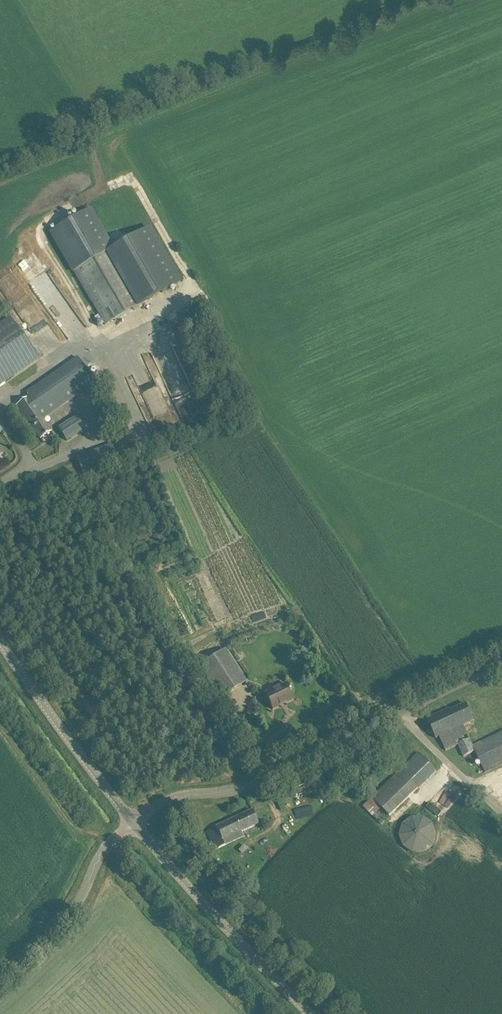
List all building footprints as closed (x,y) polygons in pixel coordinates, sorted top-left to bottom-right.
[(91,208),(49,233),(72,272),(73,271),(105,326),(150,300),(182,281),(151,226),(118,245),(114,248),(91,208)] [(152,332),(170,327),(167,317),(149,321),(152,332)] [(39,360),(10,318),(0,324),(0,387),(39,360)] [(95,384),(88,374),(77,357),(26,392),(29,397),(16,405),(29,425),(31,424),(40,439),(51,432),(43,419),(95,384)] [(198,398),(179,404),(185,421),(204,415),(198,398)] [(74,415),(56,430),(66,442),(84,428),(74,415)] [(73,458),(79,475),(101,467),(95,450),(73,458)] [(159,595),(155,598),(153,603),(158,614),(163,611),(160,604),(165,601),(161,594),(159,595)] [(253,621),(266,617),(264,611),(251,616),(253,621)] [(200,665),(222,697),(247,681),(225,649),(200,665)] [(265,694),(273,709),(294,699),(287,684),(265,694)] [(466,704),(451,711),(459,728),(464,726),(474,721),(466,704)] [(440,737),(446,750),(458,745),(464,757),(475,751),(473,746),(464,726),(459,728),(451,711),(449,708),(427,719),(436,739),(440,737)] [(485,772),(501,764),(501,732),(473,746),(475,751),(485,772)] [(372,798),(389,816),(436,771),(418,753),(372,798)] [(258,822),(257,819),(252,810),(207,831),(216,849),(243,836),(240,831),(258,822)] [(435,830),(435,828),(434,826),(433,825),(432,823),(430,822),(429,821),(427,819),(426,819),(424,818),(422,817),(420,817),(418,817),(416,817),(414,817),(412,818),(411,818),(409,819),(407,820),(406,822),(404,823),(403,825),(402,826),(401,828),(401,830),(400,832),(400,834),(400,836),(400,838),(401,840),(401,841),(402,843),(403,845),(404,846),(406,848),(407,849),(409,850),(410,851),(412,852),(414,852),(416,853),(418,853),(420,853),(422,852),(424,852),(425,851),(427,850),(429,849),(430,848),(432,846),(433,845),(434,843),(435,841),(435,840),(436,838),(436,836),(436,834),(436,832),(435,830)]
